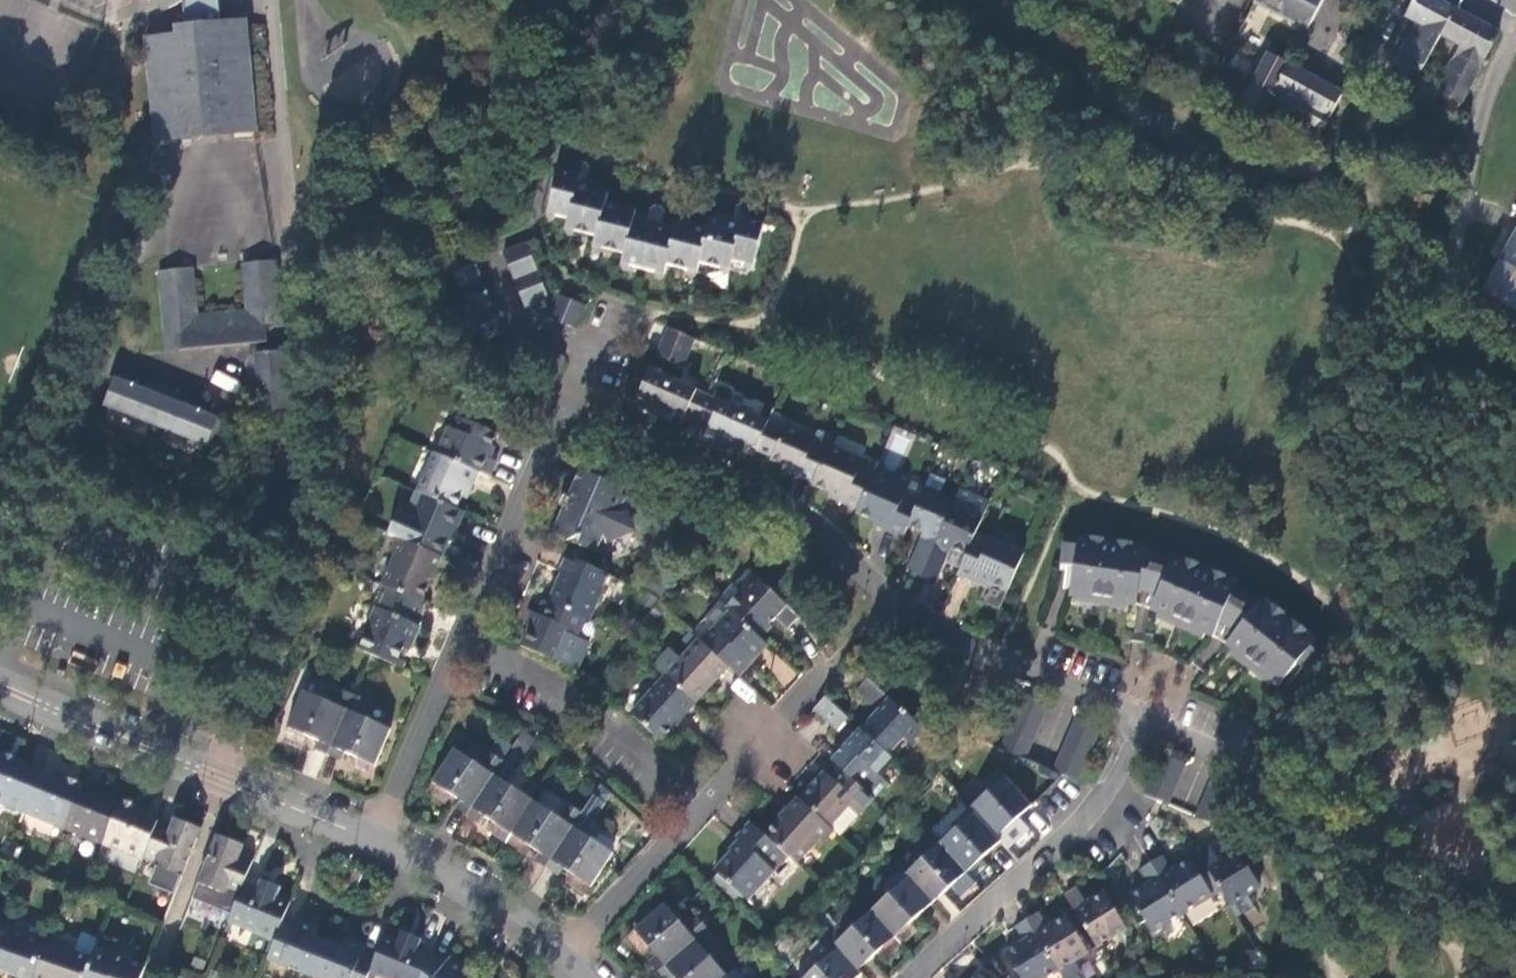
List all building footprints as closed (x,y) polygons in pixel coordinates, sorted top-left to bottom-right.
[(186,23),(175,24),(176,32),(147,35),(157,136),(189,133),(188,126),(188,123),(221,120),(222,123),(222,130),(255,127),(245,21),(221,23),(220,20),(219,0),(183,0),(186,23)] [(162,8),(180,0),(158,0),(162,8)] [(1310,25),(1323,0),(1261,0),(1310,25)] [(1418,79),(1441,34),(1455,7),(1442,0),(1414,0),(1406,15),(1416,21),(1393,65),(1418,79)] [(1439,91),(1462,102),(1500,31),(1455,7),(1441,34),(1461,45),(1453,61),(1448,80),(1450,81),(1449,88),(1442,84),(1439,91)] [(1268,52),(1244,100),(1265,111),(1271,101),(1290,64),(1289,62),(1291,58),(1286,56),(1284,60),(1268,52)] [(1343,92),(1290,64),(1271,101),(1316,125),(1312,133),(1320,137),(1343,92)] [(188,126),(189,133),(222,130),(222,123),(188,126)] [(578,167),(576,175),(585,177),(583,185),(607,192),(608,185),(592,181),(594,170),(590,163),(585,161),(578,167)] [(757,268),(767,226),(749,222),(749,219),(743,217),(740,227),(718,222),(709,219),(707,226),(680,220),(678,223),(677,224),(674,234),(637,224),(640,213),(641,210),(612,203),(614,194),(607,192),(583,185),(585,177),(576,175),(560,170),(559,176),(558,176),(548,215),(569,220),(566,230),(597,237),(594,248),(624,255),(622,266),(664,275),(666,267),(696,274),(699,264),(730,271),(732,262),(743,265),(757,268)] [(749,219),(754,220),(755,213),(752,204),(746,202),(742,206),(748,207),(751,212),(749,219)] [(652,218),(640,213),(637,224),(674,234),(677,224),(669,222),(670,213),(667,208),(659,206),(654,210),(652,218)] [(743,217),(749,219),(751,212),(748,207),(742,206),(739,210),(737,218),(720,214),(718,222),(740,227),(743,217)] [(1500,261),(1515,270),(1515,234),(1500,261)] [(531,258),(526,245),(503,253),(508,266),(531,258)] [(476,266),(470,252),(447,261),(452,275),(476,266)] [(531,258),(508,266),(514,280),(537,272),(531,258)] [(1500,261),(1482,293),(1515,313),(1515,270),(1500,261)] [(167,351),(283,340),(276,262),(243,264),(247,310),(247,312),(196,316),(196,314),(192,270),(160,273),(167,351)] [(476,266),(452,275),(457,288),(481,279),(476,266)] [(519,294),(542,286),(537,272),(514,280),(519,294)] [(481,279),(457,288),(463,303),(487,293),(481,279)] [(548,300),(542,286),(519,294),(525,309),(548,300)] [(487,293),(463,303),(468,316),(493,306),(487,293)] [(559,296),(549,319),(576,331),(585,308),(559,296)] [(468,316),(474,330),(498,321),(493,306),(468,316)] [(480,344),(504,335),(498,321),(474,330),(480,344)] [(688,368),(699,342),(670,329),(659,356),(688,368)] [(499,358),(530,371),(540,348),(509,335),(499,358)] [(284,352),(258,355),(261,380),(264,409),(290,407),(284,352)] [(261,380),(258,355),(247,356),(249,381),(261,380)] [(215,370),(210,383),(233,392),(238,379),(215,370)] [(685,418),(697,390),(652,371),(640,398),(648,401),(645,409),(673,421),(676,414),(685,418)] [(106,403),(109,404),(117,382),(141,391),(142,388),(116,378),(106,403)] [(145,379),(144,382),(142,388),(154,393),(158,384),(145,379)] [(117,382),(109,404),(206,442),(216,418),(189,407),(179,403),(182,393),(158,384),(154,393),(142,388),(141,391),(117,382)] [(759,447),(770,421),(707,394),(697,390),(685,418),(721,434),(718,442),(746,454),(749,446),(757,450),(759,447)] [(179,403),(189,407),(193,397),(182,393),(179,403)] [(499,436),(461,419),(456,429),(453,427),(438,455),(475,472),(492,478),(499,461),(490,458),(499,436)] [(816,442),(770,421),(759,447),(774,454),(771,460),(785,466),(783,470),(814,484),(827,451),(814,446),(816,442)] [(859,510),(874,476),(861,470),(864,462),(829,447),(827,451),(814,484),(813,486),(831,494),(830,498),(859,510)] [(475,472),(438,455),(420,493),(426,496),(458,510),(475,472)] [(626,491),(582,472),(571,497),(567,495),(562,506),(566,507),(565,510),(606,528),(604,521),(616,517),(630,512),(634,503),(628,501),(625,493),(626,491)] [(949,481),(932,474),(926,489),(943,496),(949,481)] [(909,490),(874,476),(859,510),(857,513),(877,522),(875,525),(904,538),(909,527),(919,504),(905,498),(909,490)] [(954,505),(955,502),(943,496),(926,489),(919,504),(909,527),(924,534),(909,569),(923,575),(954,505)] [(923,575),(921,578),(937,585),(953,549),(967,555),(974,540),(990,504),(960,491),(955,502),(954,505),(923,575)] [(426,496),(407,542),(444,558),(452,540),(464,513),(458,510),(426,496)] [(606,528),(565,510),(556,534),(599,552),(607,534),(606,528)] [(456,542),(467,514),(464,513),(452,540),(456,542)] [(620,530),(616,517),(604,521),(606,528),(607,534),(620,530)] [(1000,610),(1008,592),(1025,553),(991,539),(988,546),(974,540),(967,555),(958,575),(986,587),(980,602),(1000,610)] [(1255,667),(1279,687),(1284,680),(1290,684),(1303,668),(1309,672),(1322,656),(1311,647),(1315,642),(1307,634),(1294,624),(1284,617),(1272,606),(1262,600),(1261,601),(1235,587),(1236,584),(1212,573),(1199,568),(1174,557),(1173,559),(1145,552),(1145,549),(1117,544),(1106,543),(1090,540),(1079,539),(1078,545),(1064,544),(1061,565),(1075,568),(1071,587),(1071,591),(1082,593),(1094,595),(1095,589),(1109,591),(1120,593),(1119,598),(1130,600),(1138,601),(1139,600),(1141,592),(1144,573),(1167,578),(1159,597),(1155,607),(1163,611),(1173,615),(1174,615),(1177,609),(1188,613),(1199,618),(1198,625),(1210,631),(1217,634),(1222,625),(1230,606),(1249,617),(1237,634),(1230,643),(1238,647),(1248,654),(1254,649),(1263,657),(1255,667)] [(444,558),(407,542),(387,588),(389,589),(424,605),(444,558)] [(591,622),(611,576),(568,558),(562,573),(565,574),(551,605),(589,621),(591,622)] [(1141,592),(1159,597),(1167,578),(1144,573),(1141,592)] [(799,617),(795,614),(753,575),(739,589),(735,585),(719,602),(732,613),(762,641),(776,627),(773,624),(778,620),(784,626),(788,629),(799,617)] [(430,607),(424,605),(389,589),(380,609),(386,612),(368,653),(398,666),(407,646),(414,649),(425,625),(422,623),(430,607)] [(1094,595),(1082,593),(1081,599),(1107,603),(1109,591),(1095,589),(1094,595)] [(1120,593),(1109,591),(1107,603),(1129,607),(1130,600),(1119,598),(1120,593)] [(528,625),(533,627),(524,648),(579,672),(592,644),(581,639),(583,634),(589,621),(551,605),(547,603),(541,616),(534,613),(528,625)] [(1222,625),(1237,634),(1249,617),(1230,606),(1222,625)] [(1161,615),(1185,624),(1188,613),(1177,609),(1174,615),(1173,615),(1163,611),(1161,615)] [(769,647),(762,641),(732,613),(703,644),(729,669),(739,678),(755,660),(757,662),(769,647)] [(1207,634),(1210,631),(1198,625),(1199,618),(1188,613),(1185,624),(1207,634)] [(729,669),(703,644),(700,642),(682,662),(666,679),(695,705),(729,669)] [(1234,652),(1255,667),(1263,657),(1254,649),(1248,654),(1238,647),(1234,652)] [(671,652),(655,668),(666,679),(682,662),(671,652)] [(749,703),(757,694),(737,678),(729,687),(749,703)] [(695,705),(666,679),(632,716),(661,742),(695,705)] [(922,730),(869,681),(858,692),(880,712),(861,732),(889,757),(907,739),(910,742),(922,730)] [(329,754),(354,695),(341,690),(335,704),(307,691),(288,739),(306,746),(308,747),(311,739),(320,743),(319,747),(319,750),(329,754)] [(1037,700),(1023,694),(1019,706),(1044,717),(1049,705),(1037,700)] [(370,701),(354,695),(329,754),(347,762),(350,755),(358,759),(355,767),(374,775),(393,729),(364,717),(370,701)] [(849,720),(824,698),(815,707),(839,729),(849,720)] [(1044,717),(1019,706),(1013,720),(1039,731),(1044,717)] [(1071,729),(1096,739),(1101,727),(1076,716),(1071,729)] [(1013,720),(1007,734),(1032,745),(1039,731),(1013,720)] [(1091,752),(1096,739),(1071,729),(1066,743),(1091,752)] [(916,747),(929,735),(922,730),(910,742),(916,747)] [(889,757),(861,732),(833,762),(844,772),(861,788),(877,771),(880,774),(894,761),(889,757)] [(1032,745),(1007,734),(1001,748),(1027,759),(1032,745)] [(1060,757),(1084,767),(1091,752),(1066,743),(1060,757)] [(457,807),(469,815),(504,761),(492,753),(483,766),(458,750),(430,791),(450,805),(456,796),(461,799),(457,807)] [(0,758),(0,805),(22,814),(38,774),(25,769),(28,763),(2,753),(0,758)] [(1162,753),(1156,767),(1182,777),(1187,764),(1162,753)] [(1060,757),(1054,771),(1079,781),(1084,767),(1060,757)] [(507,842),(535,800),(511,784),(519,770),(504,761),(469,815),(481,823),(486,817),(493,822),(489,830),(507,842)] [(1156,767),(1150,780),(1176,791),(1182,777),(1156,767)] [(877,771),(861,788),(875,801),(888,787),(888,781),(880,774),(877,771)] [(875,801),(861,788),(844,772),(835,780),(828,774),(801,801),(832,829),(851,809),(861,817),(875,801)] [(52,780),(38,774),(22,814),(62,830),(78,791),(81,784),(55,774),(52,780)] [(1016,826),(1034,809),(1003,774),(987,789),(989,792),(971,809),(1002,844),(1006,849),(1023,834),(1016,826)] [(1210,789),(1234,799),(1240,787),(1215,776),(1210,789)] [(1144,794),(1157,800),(1170,805),(1176,791),(1150,780),(1144,794)] [(601,786),(595,795),(607,802),(612,795),(601,786)] [(1204,803),(1228,813),(1234,799),(1210,789),(1204,803)] [(78,791),(62,830),(101,846),(120,800),(94,790),(91,796),(78,791)] [(583,813),(548,866),(560,874),(565,867),(575,874),(570,883),(588,894),(615,853),(589,836),(609,803),(607,802),(595,795),(583,813)] [(120,800),(101,846),(141,861),(142,859),(157,823),(144,817),(147,811),(120,800)] [(561,818),(535,800),(507,842),(523,853),(526,851),(531,846),(539,851),(536,858),(548,866),(583,813),(571,805),(561,818)] [(832,829),(801,801),(799,800),(765,837),(788,858),(796,865),(823,839),(827,842),(836,833),(832,829)] [(1198,817),(1222,827),(1228,813),(1204,803),(1198,817)] [(842,838),(861,817),(851,809),(832,829),(836,833),(842,838)] [(1002,844),(971,809),(956,823),(960,828),(941,845),(974,882),(991,867),(984,861),(1002,844)] [(170,828),(157,823),(142,859),(155,864),(154,867),(181,877),(200,830),(173,819),(170,828)] [(788,858),(765,837),(753,826),(752,825),(739,839),(743,843),(717,871),(749,899),(788,858)] [(223,838),(218,836),(214,845),(220,847),(223,838)] [(220,847),(204,887),(225,895),(226,892),(239,897),(244,884),(253,860),(241,855),(244,847),(227,840),(223,849),(220,847)] [(214,845),(199,884),(204,887),(220,847),(214,845)] [(974,882),(941,845),(925,858),(922,854),(902,872),(933,906),(952,890),(959,896),(974,882)] [(1210,846),(1198,854),(1229,904),(1259,886),(1238,850),(1219,861),(1210,846)] [(1163,856),(1150,863),(1182,912),(1211,894),(1190,859),(1172,869),(1163,856)] [(1182,912),(1150,863),(1138,870),(1147,884),(1130,895),(1152,930),(1182,912)] [(933,906),(902,872),(884,888),(890,896),(872,913),(902,947),(919,932),(913,924),(933,906)] [(244,884),(239,897),(229,923),(275,942),(283,923),(291,903),(278,897),(281,889),(261,881),(258,889),(244,884)] [(1077,889),(1065,896),(1095,945),(1126,926),(1104,892),(1086,902),(1077,889)] [(652,959),(662,970),(710,929),(701,918),(689,927),(668,904),(630,938),(644,954),(652,949),(657,955),(652,959)] [(1038,912),(1026,919),(1057,969),(1088,951),(1066,916),(1048,927),(1038,912)] [(902,947),(872,913),(857,927),(851,921),(830,939),(861,973),(884,952),(890,958),(902,947)] [(1026,919),(1015,926),(1024,941),(1007,952),(1022,977),(1042,977),(1057,969),(1026,919)] [(275,942),(268,960),(313,977),(315,977),(329,942),(316,937),(319,927),(300,920),(296,929),(283,923),(275,942)] [(46,939),(0,922),(0,968),(0,967),(30,977),(32,977),(46,939)] [(730,975),(710,951),(720,941),(710,929),(662,970),(668,977),(676,977),(677,977),(726,977),(730,975)] [(376,960),(370,975),(378,977),(422,977),(431,955),(432,953),(419,949),(422,941),(402,932),(399,941),(385,935),(376,960)] [(84,935),(77,951),(92,957),(96,947),(98,940),(84,935)] [(828,936),(812,950),(824,962),(807,977),(861,977),(863,976),(861,973),(830,939),(828,936)] [(315,977),(369,977),(370,975),(376,960),(363,955),(367,946),(346,938),(342,948),(329,942),(315,977)] [(46,939),(32,977),(85,977),(92,957),(77,951),(46,939)] [(96,947),(92,957),(85,977),(141,977),(146,965),(96,947)] [(422,977),(464,977),(470,971),(452,958),(446,966),(431,955),(422,977)]
